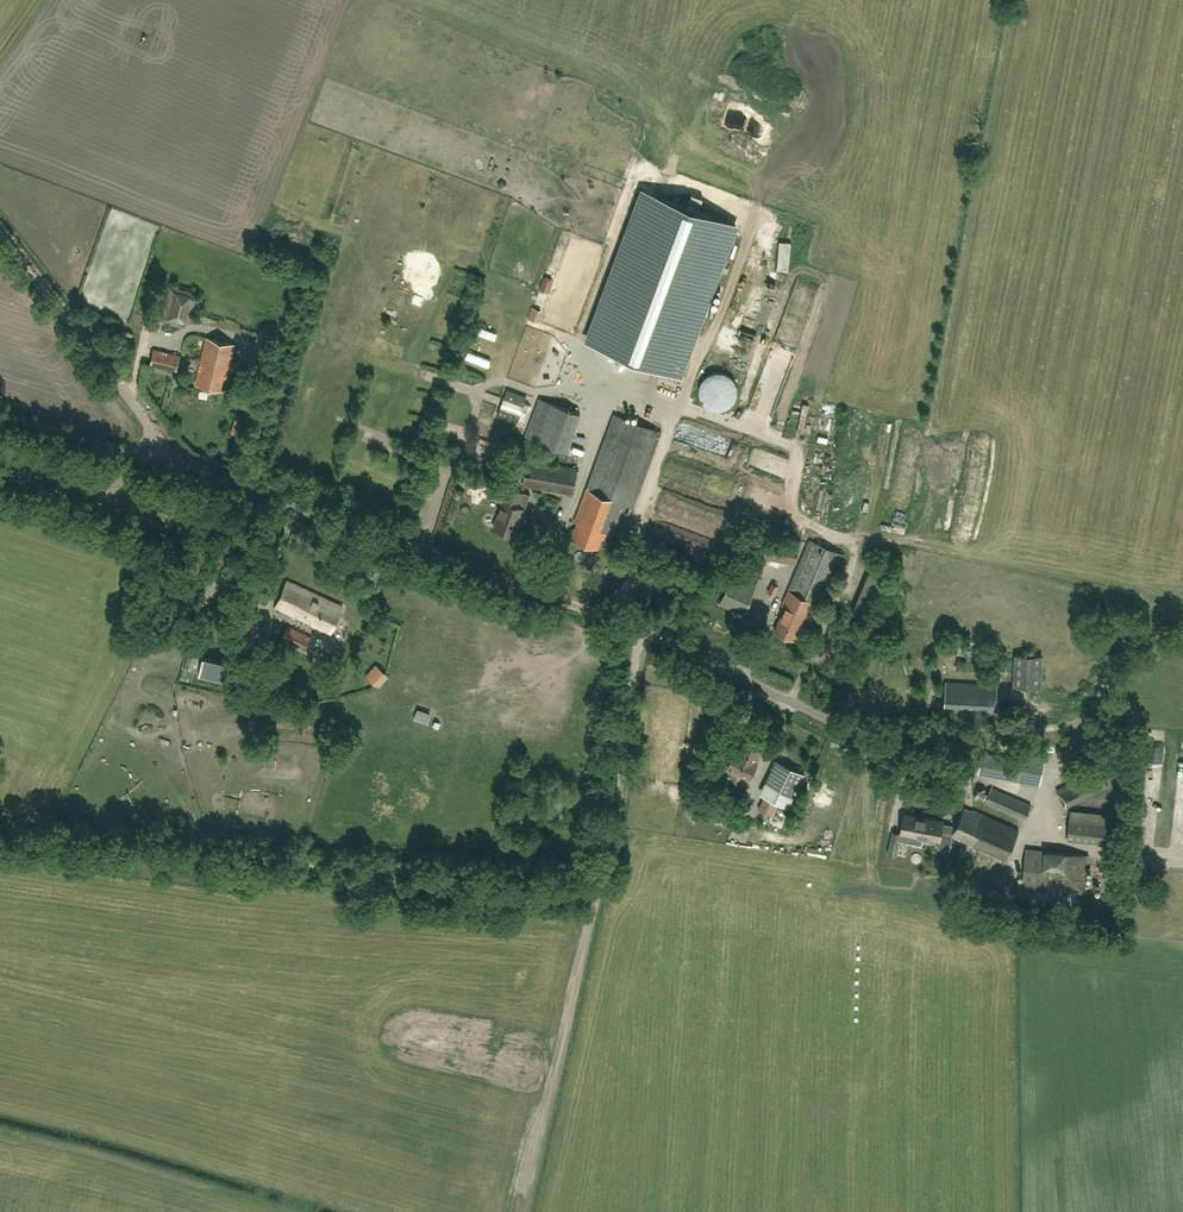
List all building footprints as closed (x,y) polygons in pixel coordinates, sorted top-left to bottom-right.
[(680,376),(736,226),(643,192),(588,341),(618,353),(616,357),(628,361),(630,357),(680,376)] [(196,323),(203,298),(191,295),(193,287),(164,280),(154,319),(183,328),(186,320),(196,323)] [(489,298),(487,308),(494,309),(496,299),(489,298)] [(480,326),(477,334),(498,341),(501,334),(480,326)] [(741,336),(739,341),(749,345),(751,340),(741,336)] [(223,390),(234,344),(207,337),(196,384),(223,390)] [(176,372),(180,356),(155,349),(151,365),(176,372)] [(491,368),(494,360),(471,352),(468,360),(491,368)] [(738,386),(737,382),(735,379),(733,376),(730,373),(727,371),(723,369),(719,369),(715,369),(712,370),(706,372),(703,375),(701,378),(699,381),(698,385),(698,389),(698,393),(699,397),(701,400),(703,403),(706,406),(710,407),(714,409),(717,409),(721,409),(725,408),(728,406),(732,404),(734,401),(736,397),(737,394),(738,390),(738,386)] [(501,406),(498,415),(517,422),(519,418),(524,420),(530,404),(525,403),(527,397),(507,390),(504,398),(503,402),(501,406)] [(581,413),(540,398),(526,437),(567,452),(581,413)] [(622,537),(661,431),(614,414),(587,488),(574,521),(577,522),(571,537),(598,547),(602,537),(605,538),(608,531),(622,537)] [(709,431),(702,447),(710,450),(716,434),(709,431)] [(754,464),(757,453),(729,448),(727,459),(754,464)] [(573,495),(578,468),(528,459),(523,485),(573,495)] [(503,502),(494,528),(515,535),(521,519),(522,519),(525,509),(517,506),(519,501),(520,502),(523,493),(508,488),(508,489),(496,485),(491,498),(503,502)] [(822,513),(825,489),(820,489),(817,513),(822,513)] [(658,508),(683,509),(683,496),(658,495),(658,508)] [(821,605),(844,554),(811,540),(782,605),(785,606),(775,630),(800,641),(807,624),(804,622),(813,602),(821,605)] [(869,618),(887,573),(871,566),(852,611),(869,618)] [(744,614),(757,583),(732,573),(719,604),(744,614)] [(331,633),(344,608),(288,581),(276,607),(331,633)] [(775,595),(778,586),(772,583),(768,592),(775,595)] [(305,651),(312,637),(288,626),(281,640),(305,651)] [(1041,688),(1043,657),(1017,655),(1015,687),(1041,688)] [(377,686),(387,675),(377,665),(367,676),(377,686)] [(996,715),(998,685),(946,682),(944,712),(996,715)] [(525,710),(528,701),(514,696),(511,705),(525,710)] [(762,752),(759,750),(763,743),(748,735),(739,754),(735,751),(727,767),(750,778),(758,763),(757,762),(762,752)] [(1165,785),(1166,737),(1156,737),(1156,766),(1149,766),(1149,785),(1165,785)] [(1040,786),(1045,757),(1025,754),(1024,761),(983,753),(979,774),(1040,786)] [(709,781),(717,768),(707,762),(699,776),(709,781)] [(782,763),(759,810),(771,816),(783,791),(794,797),(805,774),(782,763)] [(1065,807),(1109,786),(1103,773),(1058,793),(1065,807)] [(1025,820),(1032,805),(992,788),(985,803),(1025,820)] [(950,850),(953,837),(1005,860),(1019,829),(973,810),(972,811),(964,807),(956,826),(943,824),(944,821),(904,814),(901,833),(939,840),(938,848),(950,850)] [(1118,845),(1120,825),(1099,823),(1100,813),(1070,810),(1067,839),(1118,845)] [(901,834),(891,832),(887,856),(896,857),(901,834)] [(805,852),(798,835),(789,839),(796,855),(805,852)] [(1086,895),(1090,856),(1027,849),(1023,889),(1086,895)] [(1108,896),(1118,898),(1120,891),(1110,889),(1108,896)]
